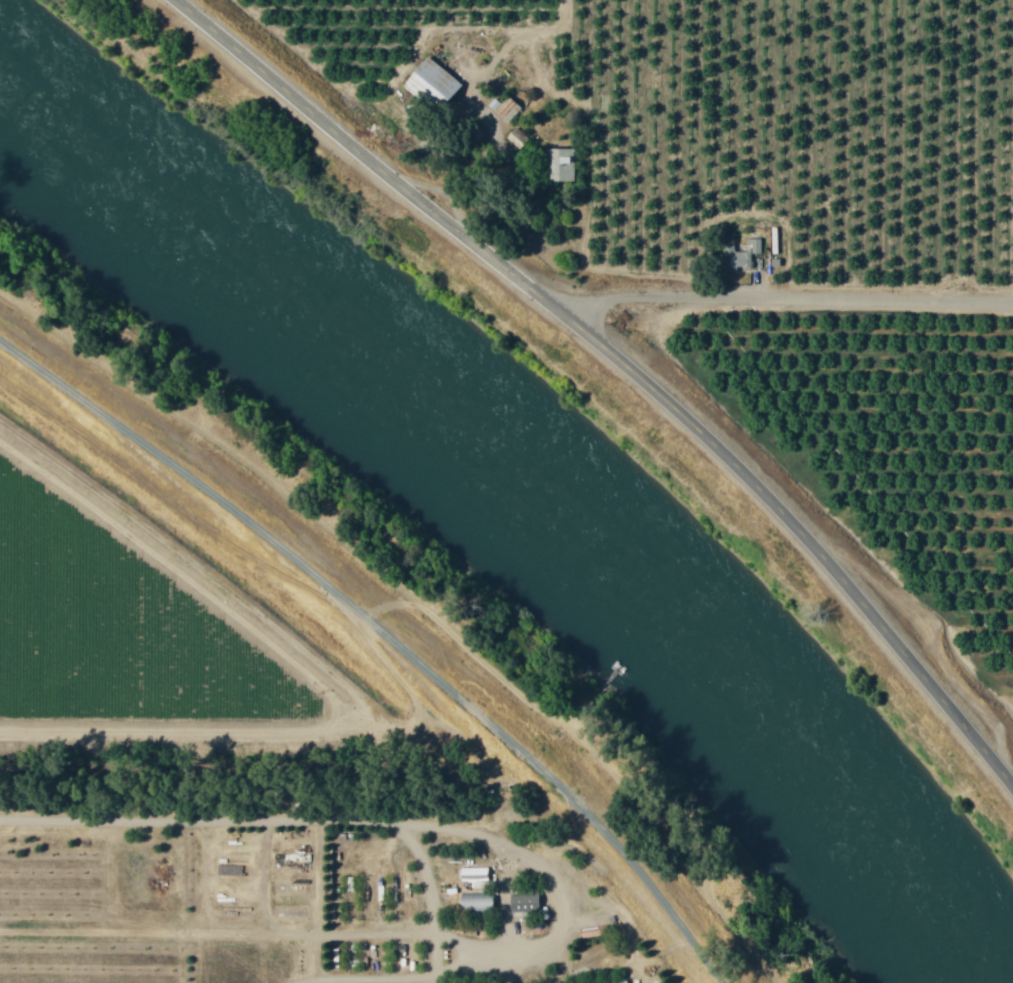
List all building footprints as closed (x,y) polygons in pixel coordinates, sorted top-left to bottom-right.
[(451,107),(468,85),(432,58),(409,89),(426,102),(432,93),(451,107)] [(577,148),(549,149),(549,182),(578,181),(577,148)] [(761,238),(745,238),(745,250),(735,249),(735,245),(724,245),(723,269),(750,269),(750,253),(760,253),(761,238)] [(473,888),(489,888),(489,865),(463,866),(464,881),(473,880),(473,888)] [(462,894),(462,913),(496,912),(496,893),(462,894)] [(514,912),(543,911),(543,901),(514,901),(514,912)]
